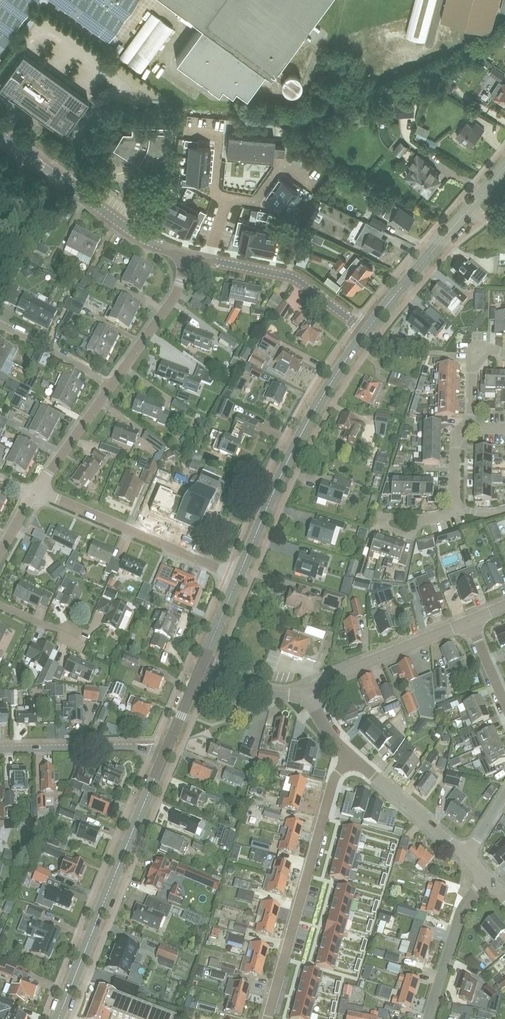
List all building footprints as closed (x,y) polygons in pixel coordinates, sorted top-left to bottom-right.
[(29,0),(0,0),(0,49),(33,3),(29,0)] [(107,40),(137,0),(53,0),(107,40)] [(198,22),(173,56),(215,87),(218,82),(228,89),(232,84),(242,92),(260,68),(266,72),(267,72),(281,82),(281,84),(281,85),(281,86),(282,87),(282,88),(283,89),(283,90),(284,91),(286,92),(287,93),(288,93),(289,94),(290,94),(292,94),(293,94),(295,93),(296,93),(297,92),(298,91),(299,90),(300,89),(300,88),(301,87),(301,86),(301,85),(301,83),(301,81),(300,80),(300,78),(298,77),(297,75),(296,75),(295,74),(294,74),(293,74),(291,74),(289,74),(288,74),(287,75),(277,67),(326,0),(167,0),(198,22)] [(436,0),(415,0),(406,35),(425,40),(436,0)] [(490,33),(499,0),(446,0),(441,20),(490,33)] [(140,71),(171,27),(152,14),(121,57),(140,71)] [(52,75),(23,53),(0,85),(0,87),(28,108),(52,75)] [(488,73),(500,82),(504,75),(493,66),(488,73)] [(88,101),(52,75),(28,108),(64,134),(88,101)] [(441,87),(450,92),(453,87),(453,86),(456,81),(448,76),(445,82),(444,81),(441,87)] [(504,85),(499,82),(491,95),(496,99),(503,103),(503,102),(504,104),(504,85)] [(395,101),(396,117),(414,116),(413,100),(395,101)] [(393,109),(376,111),(377,121),(394,119),(393,109)] [(344,123),(358,121),(358,113),(343,114),(344,123)] [(170,124),(130,123),(130,134),(122,134),(114,146),(155,171),(160,162),(161,160),(162,157),(164,155),(165,152),(165,150),(166,147),(167,144),(167,140),(168,135),(168,132),(170,132),(170,124)] [(457,136),(470,146),(484,129),(476,123),(474,126),(472,124),(471,126),(467,123),(457,136)] [(274,138),(228,134),(226,155),(272,159),(272,153),(283,154),(284,146),(273,145),(274,138)] [(427,137),(424,143),(434,147),(436,142),(427,137)] [(185,139),(184,145),(190,146),(189,157),(208,158),(209,148),(197,146),(198,140),(185,139)] [(402,149),(414,155),(419,146),(407,139),(402,149)] [(189,157),(188,167),(207,169),(208,158),(189,157)] [(427,193),(439,179),(434,176),(437,172),(426,163),(418,173),(415,170),(409,177),(427,193)] [(181,177),(180,184),(193,185),(194,179),(206,180),(207,169),(188,167),(187,178),(181,177)] [(281,181),(275,190),(292,202),(302,188),(294,182),(290,187),(281,181)] [(164,205),(158,216),(167,221),(177,204),(168,199),(171,194),(165,190),(158,202),(164,205)] [(275,190),(269,198),(277,204),(274,210),(282,216),(292,202),(275,190)] [(370,202),(384,213),(392,202),(387,198),(386,199),(377,193),(370,202)] [(300,221),(308,226),(319,208),(310,203),(300,221)] [(177,204),(167,221),(176,227),(186,210),(177,204)] [(390,212),(394,214),(390,220),(398,225),(397,227),(402,230),(403,229),(405,230),(413,218),(399,207),(398,209),(393,206),(390,212)] [(186,210),(176,227),(186,232),(192,221),(198,225),(204,213),(199,210),(196,215),(186,210)] [(238,220),(235,232),(242,234),(239,246),(250,248),(254,229),(244,227),(245,221),(238,220)] [(285,238),(294,237),(293,222),(283,223),(285,238)] [(379,229),(366,222),(359,235),(366,239),(362,245),(372,251),(371,252),(378,257),(383,248),(384,249),(385,246),(386,243),(386,241),(380,238),(379,238),(375,236),(379,229)] [(78,253),(87,235),(75,228),(65,247),(78,253)] [(254,229),(250,248),(260,251),(265,232),(254,229)] [(265,232),(260,251),(271,253),(273,241),(280,243),(283,230),(276,229),(275,234),(265,232)] [(100,241),(87,235),(78,253),(91,260),(100,241)] [(112,263),(117,251),(107,246),(102,258),(112,263)] [(58,250),(53,260),(58,263),(64,252),(58,250)] [(308,259),(320,263),(322,256),(311,252),(308,259)] [(44,262),(31,256),(28,261),(41,268),(44,262)] [(357,256),(348,267),(364,281),(369,274),(369,273),(372,269),(362,260),(361,260),(357,256)] [(336,261),(342,266),(346,262),(340,257),(336,261)] [(134,258),(127,271),(146,280),(153,268),(134,258)] [(452,270),(467,283),(473,276),(475,278),(479,274),(477,272),(477,271),(462,258),(452,270)] [(342,266),(336,261),(333,265),(339,270),(342,266)] [(90,280),(93,275),(96,269),(90,266),(85,277),(83,276),(77,288),(79,289),(85,292),(90,280)] [(364,281),(348,267),(337,279),(342,283),(353,292),(357,287),(358,287),(359,286),(361,287),(364,283),(363,282),(364,281)] [(96,269),(93,275),(114,285),(117,280),(96,269)] [(146,280),(127,271),(121,283),(140,293),(146,280)] [(93,275),(90,280),(111,291),(114,285),(93,275)] [(3,302),(10,305),(19,288),(12,284),(3,302)] [(242,304),(245,288),(232,285),(232,286),(224,284),(220,302),(228,304),(229,301),(235,302),(234,310),(241,311),(242,304)] [(447,310),(455,299),(462,305),(467,299),(455,289),(451,293),(440,284),(430,296),(447,310)] [(247,288),(245,288),(242,304),(251,305),(250,311),(254,311),(253,315),(263,316),(264,310),(255,309),(259,291),(252,290),(252,288),(247,287),(247,288)] [(85,292),(79,289),(76,294),(86,300),(89,294),(85,292)] [(122,295),(115,307),(134,317),(140,304),(122,295)] [(24,296),(17,309),(25,313),(22,318),(35,325),(44,306),(24,296)] [(70,305),(73,300),(68,298),(62,309),(67,311),(70,305)] [(189,304),(208,318),(212,311),(210,309),(212,306),(210,305),(212,301),(207,298),(202,305),(193,299),(189,304)] [(81,311),(83,305),(73,300),(70,305),(81,311)] [(502,301),(502,307),(502,313),(496,313),(496,309),(490,309),(490,321),(496,321),(496,335),(503,335),(503,336),(504,336),(504,302),(502,301)] [(283,320),(291,309),(283,303),(275,314),(283,320)] [(70,305),(67,311),(62,323),(67,325),(73,314),(78,316),(81,311),(70,305)] [(57,312),(44,306),(35,325),(47,331),(57,312)] [(134,317),(115,307),(114,310),(109,308),(104,317),(127,329),(134,317)] [(440,321),(441,319),(429,310),(424,316),(417,311),(407,323),(413,328),(411,330),(416,335),(418,332),(424,337),(428,331),(434,336),(444,324),(440,321)] [(297,327),(304,317),(298,313),(291,322),(297,327)] [(313,344),(321,334),(317,331),(319,329),(311,323),(310,325),(307,322),(295,339),(304,345),(308,340),(313,344)] [(67,325),(62,323),(56,334),(62,336),(67,325)] [(93,339),(111,348),(118,336),(99,326),(95,324),(88,337),(92,339),(93,339)] [(207,351),(212,336),(186,327),(180,344),(186,349),(189,344),(207,351)] [(218,338),(237,351),(240,346),(237,344),(237,343),(222,333),(218,338)] [(261,342),(274,350),(280,341),(266,333),(261,342)] [(93,339),(92,339),(86,351),(105,361),(111,348),(93,339)] [(6,360),(13,348),(0,341),(0,357),(6,360)] [(239,359),(245,361),(250,351),(244,348),(239,359)] [(38,364),(43,353),(36,349),(31,360),(32,361),(27,372),(32,375),(38,364)] [(299,366),(302,360),(283,350),(280,355),(278,354),(274,362),(288,369),(289,367),(298,373),(301,367),(299,366)] [(38,364),(32,375),(37,377),(43,366),(45,367),(50,356),(44,353),(38,364)] [(248,363),(254,366),(259,359),(252,355),(248,363)] [(246,364),(234,357),(230,364),(235,367),(232,371),(237,374),(239,369),(242,371),(243,370),(246,364)] [(188,371),(162,361),(157,376),(169,380),(168,383),(181,388),(189,391),(197,393),(201,381),(194,379),(186,376),(188,371)] [(435,377),(452,377),(453,372),(459,372),(459,366),(446,366),(446,361),(434,361),(433,366),(435,366),(435,377)] [(58,387),(77,397),(83,385),(76,382),(79,375),(59,364),(55,372),(64,376),(58,387)] [(249,373),(253,367),(246,364),(243,370),(249,373)] [(253,376),(263,380),(266,374),(256,369),(253,376)] [(402,375),(391,372),(387,386),(413,393),(416,381),(402,377),(402,375)] [(496,390),(496,373),(486,373),(486,382),(481,382),(480,394),(496,394),(496,390)] [(496,390),(502,390),(502,396),(502,403),(504,403),(504,373),(496,373),(496,390)] [(20,384),(0,374),(0,380),(6,383),(17,389),(20,384)] [(452,377),(435,377),(435,387),(459,388),(459,381),(452,381),(452,377)] [(240,378),(236,389),(241,392),(246,381),(240,378)] [(372,405),(374,399),(375,399),(380,387),(366,380),(357,397),(372,405)] [(17,389),(6,383),(3,388),(15,394),(17,389)] [(269,392),(265,400),(278,406),(279,405),(281,405),(283,401),(281,400),(286,392),(272,385),(272,386),(268,383),(264,390),(269,392)] [(31,389),(20,384),(17,389),(28,395),(31,389)] [(77,397),(58,387),(51,401),(70,410),(77,397)] [(435,387),(434,397),(452,397),(452,392),(459,393),(459,388),(435,387)] [(225,388),(220,397),(226,401),(231,392),(225,388)] [(28,395),(17,389),(15,394),(25,400),(28,395)] [(190,398),(178,393),(176,399),(184,401),(183,404),(188,405),(190,398)] [(22,399),(15,396),(10,406),(17,410),(22,399)] [(132,410),(158,420),(157,422),(165,425),(169,413),(162,410),(164,406),(146,399),(138,396),(132,410)] [(452,397),(434,397),(434,401),(430,401),(429,406),(434,406),(434,407),(458,407),(458,402),(451,401),(452,397)] [(186,406),(176,398),(171,404),(181,412),(186,406)] [(392,398),(389,408),(395,409),(398,400),(392,398)] [(219,399),(213,414),(228,420),(234,405),(219,399)] [(35,420),(54,429),(60,417),(41,407),(35,420)] [(434,407),(434,417),(451,418),(451,413),(458,413),(458,407),(434,407)] [(388,415),(375,413),(374,423),(376,438),(384,439),(388,415)] [(212,449),(219,452),(218,454),(229,459),(233,460),(235,461),(242,444),(239,443),(243,436),(252,439),(259,423),(238,415),(228,438),(219,434),(212,431),(209,438),(216,441),(212,449)] [(343,439),(354,444),(357,437),(360,438),(363,431),(361,430),(363,424),(343,415),(337,427),(347,431),(343,439)] [(0,416),(0,423),(5,426),(15,430),(15,429),(16,429),(17,428),(19,429),(20,426),(0,416)] [(434,423),(434,417),(417,417),(417,423),(418,423),(418,433),(422,433),(439,434),(440,423),(434,423)] [(54,429),(35,420),(29,432),(47,442),(54,429)] [(118,424),(112,439),(126,445),(127,442),(134,445),(139,432),(118,424)] [(141,439),(161,454),(167,446),(165,445),(166,444),(147,431),(141,439)] [(439,434),(422,433),(422,439),(416,439),(412,439),(412,443),(439,443),(439,434)] [(19,439),(13,451),(32,461),(38,448),(19,439)] [(99,450),(118,456),(120,450),(101,443),(99,450)] [(439,443),(412,443),(411,443),(411,447),(416,447),(422,447),(422,454),(439,454),(439,443)] [(475,459),(502,459),(502,456),(499,456),(499,455),(492,455),(493,445),(484,445),(484,449),(475,449),(475,459)] [(164,452),(167,458),(175,455),(172,448),(164,452)] [(72,480),(82,487),(87,481),(89,482),(99,469),(98,468),(106,456),(95,449),(90,456),(92,457),(89,461),(86,459),(72,480)] [(32,461),(13,451),(6,464),(25,473),(32,461)] [(188,458),(199,462),(201,457),(190,452),(188,458)] [(377,453),(372,474),(382,476),(387,456),(377,453)] [(397,453),(393,466),(399,466),(399,465),(403,465),(404,458),(406,458),(407,453),(397,453)] [(439,454),(422,454),(422,460),(414,459),(414,463),(420,464),(422,464),(439,464),(439,454)] [(475,459),(475,469),(492,469),(492,463),(502,464),(502,459),(475,459)] [(144,470),(153,475),(158,465),(148,460),(144,470)] [(189,468),(197,472),(199,466),(191,462),(189,468)] [(492,469),(475,469),(475,479),(502,480),(502,476),(492,476),(492,469)] [(317,498),(339,505),(342,496),(347,497),(351,482),(326,471),(326,472),(338,477),(336,485),(322,481),(317,498)] [(197,485),(221,495),(226,482),(225,483),(220,481),(202,473),(200,478),(198,477),(196,477),(194,477),(193,478),(191,480),(190,482),(193,484),(197,485)] [(117,498),(130,504),(134,494),(137,495),(142,484),(132,480),(133,477),(125,474),(120,486),(122,487),(117,498)] [(400,496),(401,479),(391,479),(390,496),(391,496),(390,502),(394,502),(394,496),(400,496)] [(401,479),(400,496),(407,497),(406,507),(410,507),(411,480),(401,479)] [(475,479),(474,489),(492,490),(492,484),(502,484),(502,480),(475,479)] [(421,480),(411,480),(410,507),(414,507),(415,500),(421,500),(421,480)] [(421,480),(421,500),(421,497),(427,497),(427,503),(438,503),(438,501),(438,487),(432,487),(432,480),(421,480)] [(173,495),(159,489),(150,511),(205,534),(213,515),(211,514),(213,509),(215,510),(216,509),(215,508),(221,495),(197,485),(190,502),(189,505),(172,498),(173,495)] [(492,490),(474,489),(474,500),(491,500),(497,500),(497,496),(495,496),(495,490),(492,490)] [(372,495),(367,510),(373,512),(378,497),(372,495)] [(309,533),(308,538),(320,542),(321,538),(331,541),(335,527),(343,530),(345,523),(328,518),(326,523),(321,522),(321,524),(312,521),(308,533),(309,533)] [(489,531),(497,528),(495,523),(487,526),(489,531)] [(42,542),(53,548),(56,543),(71,551),(78,538),(57,528),(51,540),(45,537),(42,542)] [(360,528),(358,534),(366,536),(368,530),(360,528)] [(460,536),(458,528),(440,533),(443,541),(460,536)] [(379,556),(384,539),(374,536),(369,553),(368,558),(372,560),(373,554),(379,556)] [(384,539),(379,556),(385,558),(382,567),(386,569),(393,542),(384,539)] [(426,549),(425,541),(417,543),(419,551),(426,549)] [(53,548),(42,542),(40,548),(33,545),(23,565),(36,571),(46,551),(51,553),(53,548)] [(111,571),(116,560),(111,558),(114,551),(93,542),(87,555),(108,564),(104,573),(109,575),(111,571)] [(404,546),(393,542),(386,569),(387,565),(391,566),(393,560),(398,562),(397,565),(405,568),(409,556),(402,553),(404,546)] [(461,553),(464,564),(471,561),(465,545),(459,547),(461,553)] [(477,547),(469,548),(471,560),(478,559),(477,547)] [(325,569),(329,559),(311,553),(311,554),(313,555),(311,560),(299,556),(294,572),(307,576),(307,574),(315,576),(318,567),(325,569)] [(122,563),(116,560),(111,571),(116,574),(119,569),(139,578),(145,565),(125,556),(122,563)] [(481,571),(489,591),(502,585),(496,571),(503,569),(498,557),(490,561),(492,566),(481,571)] [(361,559),(356,575),(363,577),(368,561),(361,559)] [(439,612),(438,611),(440,610),(438,603),(444,601),(440,593),(435,596),(431,586),(429,580),(434,578),(430,566),(434,565),(432,559),(418,564),(421,570),(417,571),(419,578),(414,579),(418,591),(427,615),(430,614),(430,615),(432,616),(438,614),(439,612)] [(350,560),(346,574),(354,577),(359,563),(350,560)] [(66,572),(64,570),(57,562),(47,571),(54,579),(59,575),(62,579),(66,572)] [(190,579),(162,568),(157,580),(178,589),(174,599),(192,607),(199,590),(192,587),(195,579),(191,577),(190,579)] [(373,576),(381,577),(382,569),(373,569),(373,576)] [(470,600),(469,599),(476,596),(473,587),(474,587),(471,579),(468,572),(465,573),(465,574),(456,578),(458,584),(456,585),(462,601),(464,601),(465,602),(470,600)] [(405,574),(399,573),(396,575),(395,581),(403,582),(405,574)] [(66,591),(60,604),(73,610),(81,592),(75,589),(77,584),(65,578),(60,588),(66,591)] [(106,587),(112,589),(116,582),(110,579),(106,587)] [(20,583),(13,597),(37,608),(39,604),(46,607),(52,595),(44,592),(43,594),(20,583)] [(150,586),(144,583),(137,598),(144,601),(150,586)] [(379,584),(377,594),(371,596),(373,601),(375,600),(377,606),(393,601),(390,590),(391,586),(379,584)] [(115,599),(117,592),(106,587),(103,595),(115,599)] [(296,616),(300,617),(303,615),(305,611),(310,613),(314,601),(320,603),(322,599),(291,589),(286,605),(296,608),(295,613),(296,616)] [(343,596),(325,590),(320,605),(339,611),(343,596)] [(153,606),(155,599),(147,596),(144,602),(153,606)] [(411,602),(408,596),(398,600),(399,602),(402,604),(404,603),(405,604),(411,602)] [(103,600),(98,611),(107,615),(103,624),(116,630),(126,609),(131,611),(113,602),(112,604),(103,600)] [(362,617),(358,600),(351,602),(355,619),(362,617)] [(418,606),(412,607),(414,617),(421,615),(418,606)] [(380,635),(392,630),(386,614),(383,608),(377,611),(379,617),(374,619),(380,635)] [(150,645),(161,650),(173,621),(177,623),(180,616),(168,611),(166,617),(155,613),(152,621),(158,623),(154,633),(157,634),(152,645),(150,644),(150,645)] [(350,629),(345,631),(349,647),(362,644),(358,628),(357,628),(356,623),(349,625),(350,629)] [(6,630),(11,632),(11,631),(0,626),(0,641),(6,630)] [(306,627),(304,634),(322,641),(325,634),(306,627)] [(495,631),(501,647),(504,645),(504,627),(495,631)] [(320,647),(322,642),(293,632),(291,636),(287,635),(283,647),(281,647),(280,650),(281,651),(280,653),(301,661),(303,658),(315,662),(320,647)] [(44,683),(44,681),(52,664),(47,662),(53,649),(40,643),(38,647),(32,645),(26,657),(32,660),(30,663),(34,665),(34,666),(36,667),(37,666),(43,669),(38,680),(44,683)] [(445,646),(442,647),(442,649),(440,650),(444,659),(442,660),(444,665),(446,664),(446,665),(447,664),(449,669),(445,671),(445,670),(432,672),(434,697),(447,696),(446,689),(447,689),(446,677),(464,669),(462,662),(460,663),(458,660),(459,660),(453,645),(447,647),(445,646)] [(172,661),(176,652),(170,650),(167,659),(172,661)] [(122,660),(137,666),(140,659),(125,652),(122,660)] [(65,671),(88,682),(95,667),(88,664),(87,665),(71,657),(65,671)] [(6,668),(9,663),(1,659),(0,659),(0,665),(6,668)] [(410,661),(398,666),(391,669),(394,675),(396,674),(399,682),(401,682),(406,696),(401,698),(408,715),(416,712),(419,718),(435,722),(431,674),(418,679),(410,661)] [(58,667),(52,664),(44,681),(47,682),(52,681),(58,667)] [(139,676),(145,678),(143,683),(149,686),(149,687),(155,689),(156,689),(157,689),(163,678),(153,673),(153,672),(149,671),(148,672),(142,670),(139,676)] [(368,703),(381,698),(378,692),(372,677),(359,682),(362,690),(361,691),(363,696),(365,695),(365,697),(368,703)] [(65,694),(75,693),(75,684),(65,685),(65,694)] [(122,701),(126,690),(113,684),(108,696),(122,701)] [(395,698),(389,684),(379,687),(385,702),(395,698)] [(82,700),(102,703),(107,689),(99,688),(99,689),(84,687),(82,700)] [(460,719),(484,708),(480,698),(476,700),(474,694),(457,701),(449,704),(451,709),(459,706),(459,707),(463,706),(465,712),(459,714),(460,719)] [(131,713),(145,719),(151,705),(137,699),(136,700),(130,697),(126,706),(132,708),(131,713)] [(396,700),(381,706),(385,714),(400,708),(396,700)] [(36,724),(36,701),(24,701),(24,708),(17,708),(17,724),(36,724)] [(81,702),(70,702),(70,703),(62,704),(63,719),(70,719),(70,723),(81,723),(81,702)] [(346,707),(349,714),(356,711),(354,706),(351,705),(346,707)] [(488,719),(484,708),(460,719),(462,723),(469,720),(471,726),(488,719)] [(368,741),(383,727),(373,717),(359,731),(368,741)] [(420,719),(416,724),(422,728),(426,723),(420,719)] [(284,746),(289,723),(275,720),(271,743),(284,746)] [(389,733),(383,727),(368,741),(378,751),(388,742),(392,746),(388,750),(393,756),(405,739),(394,728),(389,733)] [(461,737),(472,732),(470,727),(459,731),(461,737)] [(481,748),(497,740),(493,730),(476,737),(479,743),(472,746),(474,750),(481,748)] [(472,732),(461,737),(463,742),(474,738),(472,732)] [(497,740),(481,748),(483,754),(476,756),(478,760),(502,750),(497,740)] [(252,760),(259,745),(250,741),(248,747),(242,745),(238,754),(252,760)] [(289,753),(285,769),(302,773),(303,766),(311,767),(312,760),(315,760),(317,749),(314,749),(315,745),(299,741),(299,743),(296,754),(289,753)] [(209,751),(208,754),(218,758),(217,762),(233,768),(236,760),(228,756),(231,750),(213,742),(211,746),(210,746),(208,749),(209,751)] [(407,778),(418,762),(412,757),(412,754),(415,749),(405,742),(398,752),(404,756),(394,769),(407,778)] [(430,765),(439,754),(433,750),(425,761),(430,765)] [(478,760),(478,761),(485,758),(487,764),(481,767),(485,776),(496,772),(493,766),(504,761),(504,758),(502,750),(478,760)] [(279,755),(259,751),(256,765),(275,769),(276,766),(277,766),(279,755)] [(437,767),(443,769),(446,761),(440,758),(437,767)] [(451,768),(461,764),(458,758),(449,762),(451,768)] [(212,784),(217,772),(212,769),(196,762),(190,776),(207,783),(207,782),(212,784)] [(94,782),(99,785),(101,780),(107,782),(106,783),(113,786),(113,785),(117,786),(123,772),(123,771),(123,770),(122,770),(122,769),(121,769),(120,768),(119,768),(119,769),(118,769),(117,770),(117,771),(107,767),(106,769),(100,767),(94,782)] [(221,779),(241,787),(246,775),(226,767),(221,779)] [(43,792),(54,791),(53,768),(42,769),(43,792)] [(12,786),(19,785),(28,785),(28,779),(24,779),(24,769),(9,769),(10,780),(12,780),(12,786)] [(76,769),(71,780),(79,783),(88,786),(91,779),(82,775),(84,772),(76,769)] [(438,778),(429,772),(425,776),(424,777),(422,776),(419,780),(420,782),(415,789),(420,793),(420,794),(423,797),(424,795),(426,797),(435,784),(434,783),(438,778)] [(457,788),(461,775),(448,772),(444,784),(457,788)] [(291,793),(301,796),(305,781),(290,777),(288,785),(292,786),(291,793)] [(79,783),(71,780),(68,787),(79,791),(82,784),(79,783)] [(258,785),(252,784),(249,793),(255,794),(258,785)] [(492,784),(487,790),(493,794),(497,788),(492,784)] [(46,809),(45,796),(42,796),(42,785),(37,785),(37,818),(42,818),(42,809),(46,809)] [(88,809),(105,816),(106,814),(107,815),(109,810),(108,809),(110,803),(93,796),(95,791),(83,785),(81,791),(85,793),(82,800),(90,803),(88,809)] [(204,803),(207,796),(201,793),(201,792),(195,790),(194,791),(186,787),(180,800),(195,806),(198,801),(204,803)] [(465,798),(460,794),(455,790),(449,798),(454,801),(446,813),(460,825),(469,813),(460,806),(465,798)] [(281,791),(277,806),(282,807),(297,811),(301,796),(291,793),(281,791)] [(346,793),(341,815),(352,818),(354,811),(364,814),(365,814),(369,801),(370,794),(356,791),(355,796),(346,793)] [(14,808),(14,792),(5,792),(5,808),(14,808)] [(216,795),(214,801),(221,804),(224,799),(216,795)] [(251,803),(261,806),(263,800),(254,797),(253,797),(251,803)] [(476,798),(472,803),(478,807),(481,801),(476,798)] [(382,805),(370,801),(366,814),(365,814),(364,814),(362,821),(365,821),(390,828),(391,823),(386,822),(389,812),(381,810),(381,809),(382,805)] [(58,815),(73,821),(76,813),(61,807),(58,815)] [(55,809),(46,809),(42,809),(42,818),(42,819),(55,819),(55,809)] [(262,816),(279,821),(281,814),(265,809),(262,816)] [(191,833),(196,820),(191,817),(184,814),(184,815),(175,812),(170,824),(185,831),(185,830),(191,833)] [(287,837),(298,840),(302,825),(287,820),(284,828),(289,830),(287,837)] [(96,842),(98,838),(97,837),(99,830),(89,827),(89,826),(82,823),(76,821),(71,834),(77,836),(76,837),(94,843),(94,842),(96,842)] [(340,836),(359,842),(361,832),(343,826),(340,836)] [(381,842),(384,830),(373,828),(370,839),(381,842)] [(230,850),(234,833),(224,830),(219,847),(230,850)] [(57,847),(60,842),(55,840),(57,834),(51,832),(46,843),(57,847)] [(167,854),(169,850),(178,854),(178,853),(184,856),(188,845),(183,843),(183,842),(165,835),(161,847),(159,851),(167,854)] [(340,836),(337,847),(356,852),(359,842),(340,836)] [(402,865),(409,838),(401,836),(394,863),(402,865)] [(298,840),(287,837),(285,844),(280,842),(278,851),(294,855),(298,840)] [(271,844),(254,839),(251,847),(269,852),(271,844)] [(192,847),(206,853),(208,846),(194,841),(192,847)] [(504,861),(504,843),(503,841),(495,849),(494,848),(489,852),(491,853),(489,855),(495,861),(493,863),(497,867),(499,865),(499,866),(504,861)] [(366,855),(369,846),(362,843),(358,852),(366,855)] [(434,857),(422,845),(417,851),(412,846),(408,850),(420,861),(417,864),(422,869),(427,864),(434,857)] [(356,852),(337,847),(335,857),(353,862),(356,852)] [(267,853),(255,850),(251,849),(248,860),(264,864),(265,860),(267,853)] [(350,872),(353,862),(335,857),(332,867),(350,872)] [(65,859),(62,867),(59,873),(79,881),(85,866),(72,861),(65,859)] [(170,864),(163,861),(160,869),(152,866),(147,879),(148,879),(145,886),(158,892),(161,885),(162,885),(164,878),(167,879),(170,871),(168,870),(170,864)] [(275,877),(286,880),(291,865),(275,861),(273,869),(277,870),(275,877)] [(374,878),(379,866),(370,862),(365,873),(371,875),(371,877),(374,878)] [(177,865),(174,873),(184,876),(187,868),(177,865)] [(37,866),(35,872),(34,873),(47,879),(50,872),(37,866)] [(332,867),(329,877),(348,882),(350,872),(332,867)] [(432,879),(433,871),(421,869),(420,877),(432,879)] [(43,885),(45,885),(47,879),(34,873),(35,872),(28,870),(25,877),(32,879),(31,880),(43,885)] [(286,880),(275,877),(274,884),(269,883),(267,891),(282,896),(286,880)] [(239,889),(251,891),(253,884),(235,879),(233,887),(239,889)] [(431,899),(442,903),(446,888),(435,885),(428,883),(427,890),(433,892),(431,899)] [(170,892),(167,900),(168,900),(167,903),(172,905),(173,902),(180,905),(183,896),(180,895),(182,889),(172,885),(169,892),(170,892)] [(355,891),(337,886),(334,896),(353,901),(355,891)] [(50,887),(45,899),(39,897),(36,904),(51,910),(54,903),(68,909),(73,897),(70,896),(71,895),(64,892),(63,893),(57,890),(50,887)] [(239,889),(237,899),(252,903),(255,892),(251,891),(239,889)] [(334,896),(331,906),(350,911),(353,901),(334,896)] [(431,899),(424,897),(420,911),(426,913),(426,914),(437,917),(442,903),(431,899)] [(156,928),(161,916),(166,918),(171,908),(152,900),(149,906),(145,907),(144,908),(136,905),(133,914),(131,920),(144,926),(145,923),(156,928)] [(3,911),(9,913),(13,904),(7,902),(3,911)] [(264,918),(275,921),(279,906),(264,902),(262,910),(266,911),(264,918)] [(367,914),(367,905),(359,904),(359,913),(367,914)] [(416,911),(398,905),(396,913),(413,918),(416,911)] [(331,906),(329,916),(347,921),(350,911),(331,906)] [(27,915),(33,917),(39,920),(43,912),(30,907),(27,913),(27,915)] [(181,919),(201,927),(205,918),(185,910),(181,919)] [(388,923),(391,913),(381,910),(377,920),(388,923)] [(347,921),(329,916),(326,925),(345,930),(347,921)] [(499,938),(504,933),(504,929),(495,917),(488,924),(482,929),(494,942),(499,937),(499,938)] [(48,928),(38,924),(31,921),(22,918),(17,931),(36,938),(30,953),(48,960),(59,931),(48,927),(48,928)] [(275,921),(264,918),(262,925),(258,924),(256,932),(271,936),(275,921)] [(232,930),(234,923),(228,921),(226,929),(232,930)] [(247,926),(236,923),(233,930),(245,933),(247,926)] [(342,940),(345,930),(326,925),(323,935),(342,940)] [(417,945),(427,949),(432,934),(421,931),(414,929),(413,935),(419,937),(417,945)] [(244,938),(229,934),(227,942),(242,946),(244,938)] [(342,940),(323,935),(321,945),(339,950),(342,940)] [(134,963),(139,949),(117,941),(112,955),(134,963)] [(253,959),(264,962),(268,947),(252,943),(250,951),(255,952),(253,959)] [(321,945),(318,955),(336,960),(339,950),(321,945)] [(427,949),(417,945),(414,953),(408,951),(406,957),(412,959),(412,960),(423,963),(427,949)] [(171,971),(178,953),(161,946),(151,969),(169,976),(165,988),(168,989),(175,972),(171,971)] [(498,957),(491,947),(484,953),(486,954),(481,958),(488,965),(492,962),(498,957)] [(398,955),(389,952),(387,958),(396,961),(398,955)] [(128,977),(134,963),(112,955),(106,969),(128,977)] [(315,965),(334,970),(336,960),(318,955),(315,965)] [(217,970),(218,964),(219,961),(210,959),(208,967),(217,970)] [(264,962),(253,959),(251,966),(246,965),(244,973),(259,977),(264,962)] [(11,979),(17,964),(7,960),(6,964),(0,962),(0,974),(11,979)] [(389,962),(386,970),(398,974),(401,966),(389,962)] [(221,972),(233,975),(235,968),(223,964),(221,972)] [(322,974),(304,969),(301,979),(320,984),(322,974)] [(209,977),(223,981),(225,974),(211,970),(209,977)] [(145,990),(152,993),(159,975),(152,972),(145,990)] [(402,991),(413,995),(418,980),(407,977),(400,975),(398,981),(405,983),(402,991)] [(472,979),(460,976),(456,990),(462,992),(459,998),(463,1000),(465,1001),(465,1000),(471,1002),(477,983),(471,981),(472,979)] [(15,978),(8,996),(23,1002),(26,995),(33,998),(34,997),(36,997),(37,993),(36,991),(38,986),(29,983),(30,981),(23,979),(22,981),(15,978)] [(317,994),(320,984),(301,979),(298,989),(317,994)] [(233,998),(244,1001),(249,986),(233,982),(231,990),(235,991),(233,998)] [(139,988),(126,983),(122,991),(136,996),(139,988)] [(482,992),(491,1000),(497,993),(487,985),(482,992)] [(352,987),(344,986),(343,996),(350,997),(352,987)] [(376,992),(379,993),(378,997),(388,1001),(392,990),(378,986),(376,992)] [(121,1018),(176,1018),(156,1011),(157,1009),(150,1007),(149,1009),(124,999),(124,997),(119,995),(118,997),(117,996),(118,994),(100,987),(87,1018),(111,1018),(112,1016),(121,1018)] [(314,1004),(317,994),(298,989),(296,999),(314,1004)] [(413,995),(402,991),(400,999),(394,997),(392,1003),(395,1004),(398,1005),(398,1006),(401,1007),(409,1009),(413,995)] [(190,1007),(214,1014),(217,1006),(198,1001),(197,1003),(195,1002),(195,1003),(191,1002),(192,998),(186,996),(183,1006),(190,1008),(190,1007)] [(12,1009),(15,1002),(1,997),(0,998),(0,1004),(12,1009)] [(233,998),(229,997),(225,1012),(240,1016),(244,1001),(233,998)] [(314,1004),(296,999),(293,1008),(311,1013),(314,1004)] [(362,1017),(363,1008),(348,1005),(349,1001),(340,999),(337,1014),(346,1016),(346,1018),(361,1018),(362,1017)] [(497,999),(495,1005),(502,1008),(504,1001),(497,999)] [(394,1005),(385,1003),(383,1010),(384,1010),(382,1018),(386,1018),(388,1011),(392,1012),(392,1011),(394,1005)] [(400,1012),(401,1007),(398,1006),(398,1005),(395,1004),(394,1005),(392,1011),(400,1012)] [(183,1015),(189,1017),(191,1010),(185,1008),(183,1015)] [(291,1018),(310,1018),(311,1013),(293,1008),(290,1018),(291,1018)] [(11,1010),(8,1016),(0,1013),(0,1018),(2,1018),(24,1018),(26,1015),(11,1010)]
